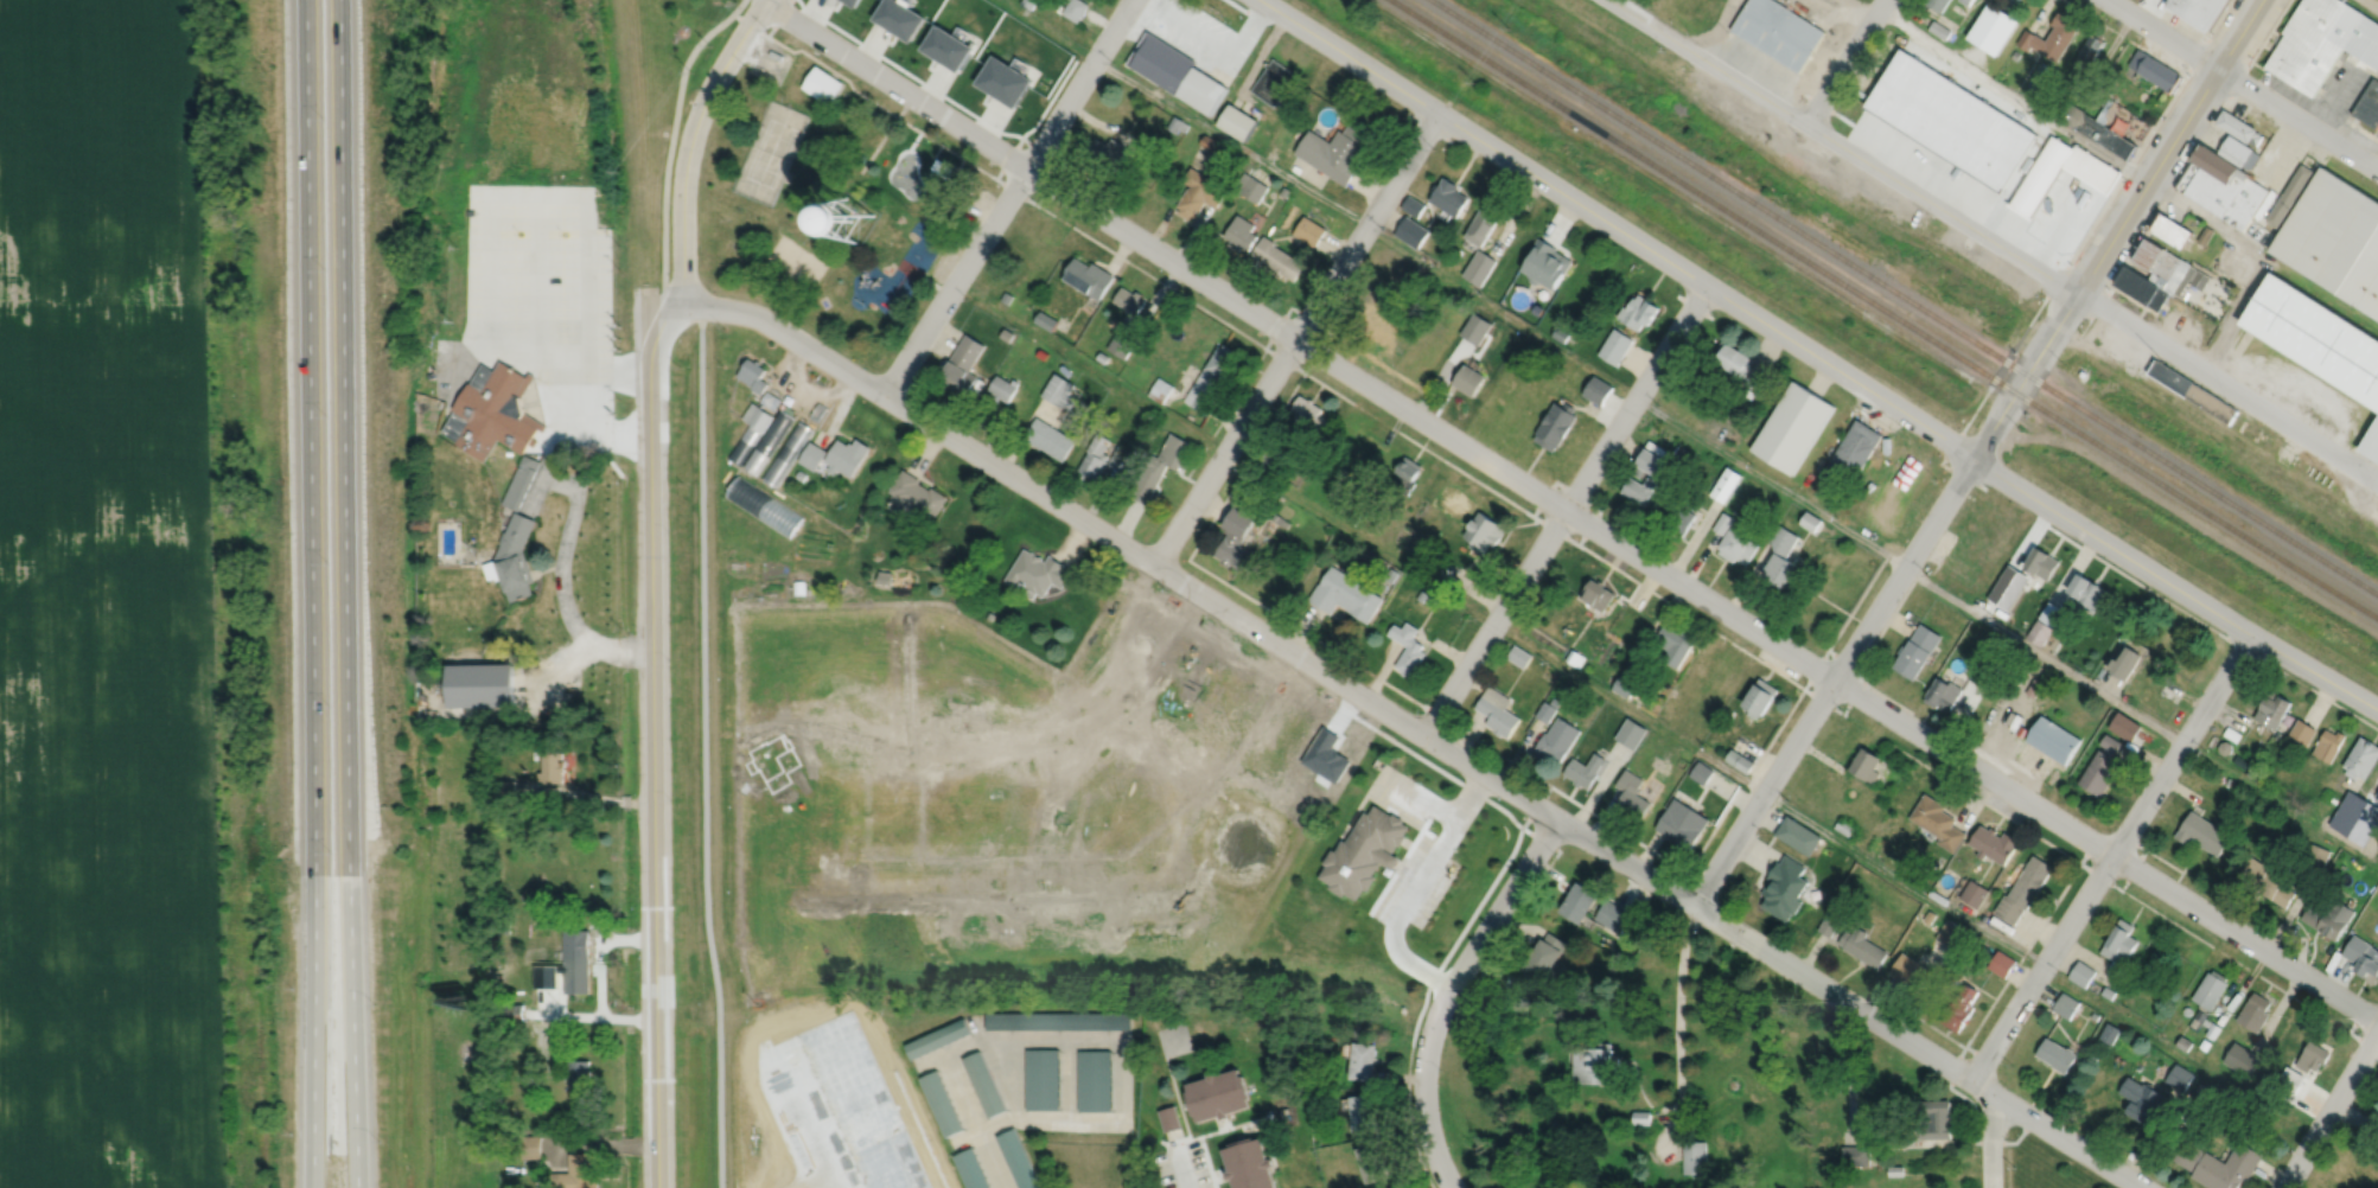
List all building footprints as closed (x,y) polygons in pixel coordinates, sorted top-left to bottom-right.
[(854,9),(860,0),(839,0),(854,9)] [(871,20),(909,44),(925,18),(907,7),(912,0),(909,0),(897,0),(897,1),(895,0),(884,0),(871,20)] [(1019,4),(1031,11),(1037,0),(1021,0),(1019,4)] [(1062,13),(1077,23),(1089,5),(1081,0),(1070,0),(1062,13)] [(1160,17),(1212,49),(1218,38),(1209,32),(1217,20),(1184,0),(1170,0),(1160,17)] [(1729,31),(1748,0),(1774,0),(1824,32),(1798,75),(1729,31)] [(1923,1),(1940,13),(1948,0),(1923,0),(1923,1)] [(1980,0),(1958,0),(1972,10),(1980,0)] [(2167,7),(2210,34),(2231,0),(2171,0),(2167,7)] [(2281,33),(2283,34),(2263,69),(2312,98),(2342,49),(2376,70),(2377,66),(2377,25),(2339,0),(2301,0),(2281,33)] [(1988,2),(1965,38),(1995,57),(2017,21),(1988,2)] [(2058,12),(2049,25),(2054,27),(2046,40),(2035,34),(2034,36),(2025,30),(2015,44),(2028,51),(2030,46),(2057,63),(2079,25),(2058,12)] [(1927,30),(1945,40),(1951,31),(1933,20),(1927,30)] [(935,25),(919,50),(957,74),(973,49),(963,43),(967,37),(958,32),(961,28),(957,27),(952,36),(935,25)] [(1146,31),(1126,64),(1211,116),(1229,88),(1193,66),(1197,62),(1146,31)] [(2091,34),(2079,52),(2078,52),(2072,63),(2086,72),(2105,43),(2102,40),(2104,37),(2098,33),(2096,38),(2091,34)] [(2138,49),(2128,65),(2173,94),(2182,77),(2138,49)] [(2015,50),(2010,57),(2015,60),(2020,53),(2015,50)] [(993,56),(974,85),(1014,110),(1033,81),(1024,75),(1027,70),(1016,63),(1019,60),(1015,58),(1011,66),(993,56)] [(1251,91),(1271,107),(1281,94),(1284,97),(1298,79),(1273,62),(1251,91)] [(842,82),(836,78),(829,74),(815,64),(801,87),(828,104),(842,82)] [(1957,72),(1951,82),(1959,88),(1965,77),(1957,72)] [(2351,115),(2355,117),(2374,130),(2377,125),(2377,82),(2373,79),(2351,115)] [(2096,120),(2109,98),(2114,102),(2105,114),(2108,120),(2104,124),(2096,120)] [(2063,100),(2053,116),(2128,162),(2138,146),(2104,124),(2096,120),(2063,100)] [(1230,104),(1217,126),(1243,142),(1256,121),(1230,104)] [(1926,108),(1912,129),(1931,142),(1945,120),(1926,108)] [(2246,145),(2216,126),(2224,111),(2255,130),(2255,132),(2263,136),(2256,148),(2248,142),(2246,145)] [(1174,116),(1167,128),(1175,134),(1179,129),(1184,133),(1188,124),(1174,116)] [(1308,130),(1293,154),(1345,187),(1369,151),(1365,148),(1376,132),(1353,117),(1343,134),(1338,130),(1330,145),(1308,130)] [(2030,123),(2052,136),(2009,205),(2002,217),(1979,203),(2006,161),(2007,162),(2030,123)] [(1952,134),(1939,155),(1946,159),(1943,164),(1962,175),(1985,139),(1965,126),(1958,136),(1952,134)] [(1205,135),(1199,145),(1214,153),(1220,143),(1205,135)] [(1257,136),(1251,146),(1257,149),(1263,140),(1257,136)] [(2052,136),(2073,149),(2063,167),(2030,218),(2009,205),(2052,136)] [(1095,138),(1084,155),(1114,173),(1128,149),(1111,139),(1107,146),(1095,138)] [(2219,153),(2242,167),(2251,152),(2230,138),(2219,153)] [(2073,149),(2076,146),(2121,173),(2108,194),(2063,167),(2073,149)] [(2248,177),(2245,175),(2246,173),(2204,146),(2175,189),(2221,218),(2248,177)] [(951,167),(950,168),(949,170),(945,175),(930,167),(935,160),(935,159),(936,158),(951,167)] [(2301,165),(2313,172),(2276,229),(2264,222),(2301,165)] [(2270,249),(2377,317),(2377,201),(2322,166),(2270,249)] [(1191,168),(1182,181),(1190,186),(1177,207),(1180,210),(1178,213),(1190,221),(1192,217),(1196,219),(1205,203),(1216,209),(1228,191),(1191,168)] [(1243,173),(1232,190),(1257,205),(1268,187),(1243,173)] [(2221,218),(2220,219),(2242,232),(2269,191),(2248,177),(2221,218)] [(1428,202),(1455,219),(1468,199),(1455,191),(1458,187),(1442,179),(1437,187),(1434,185),(1430,192),(1434,193),(1428,202)] [(1283,187),(1279,194),(1284,199),(1289,191),(1283,187)] [(1408,196),(1401,209),(1416,218),(1424,205),(1408,196)] [(1481,209),(1462,238),(1480,249),(1499,219),(1497,218),(1500,213),(1486,205),(1483,210),(1481,209)] [(878,237),(896,227),(884,206),(866,216),(878,237)] [(2150,232),(2182,251),(2194,232),(2162,213),(2150,232)] [(1237,215),(1224,237),(1230,241),(1229,244),(1238,250),(1241,245),(1248,250),(1256,237),(1249,232),(1254,225),(1237,215)] [(1303,217),(1292,235),(1314,249),(1325,231),(1303,217)] [(1405,217),(1394,235),(1416,250),(1428,232),(1405,217)] [(1262,237),(1252,253),(1276,268),(1274,272),(1280,276),(1282,272),(1295,280),(1303,266),(1273,247),(1274,244),(1262,237)] [(1538,238),(1526,257),(1530,260),(1522,273),(1554,293),(1573,263),(1555,251),(1556,250),(1538,238)] [(2148,238),(2134,261),(2151,272),(2149,276),(2174,290),(2189,264),(2148,238)] [(1389,250),(1381,262),(1396,272),(1403,258),(1389,250)] [(1478,250),(1461,277),(1480,289),(1497,262),(1478,250)] [(1073,255),(1062,276),(1099,299),(1114,274),(1092,261),(1089,266),(1073,255)] [(2174,290),(2180,294),(2189,276),(2192,277),(2191,281),(2201,288),(2211,274),(2191,262),(2189,264),(2174,290)] [(2116,283),(2157,311),(2168,293),(2127,266),(2116,283)] [(2242,319),(2377,405),(2377,335),(2272,269),(2242,319)] [(1121,285),(1111,300),(1128,311),(1124,317),(1131,320),(1145,299),(1140,296),(1142,293),(1135,289),(1133,293),(1121,285)] [(1005,290),(1000,300),(1007,304),(1012,295),(1005,290)] [(1618,315),(1639,328),(1644,321),(1649,324),(1660,305),(1647,296),(1647,298),(1644,295),(1643,298),(1639,295),(1637,300),(1632,298),(1627,306),(1625,304),(1618,315)] [(1039,309),(1033,320),(1051,331),(1058,320),(1039,309)] [(1479,317),(1471,328),(1479,333),(1486,321),(1479,317)] [(1551,334),(1563,343),(1569,332),(1557,325),(1551,334)] [(1614,326),(1598,352),(1617,364),(1633,338),(1614,326)] [(1003,327),(999,336),(1008,341),(1013,333),(1003,327)] [(1117,330),(1107,346),(1124,358),(1135,340),(1117,330)] [(964,332),(935,382),(946,389),(946,388),(963,398),(976,376),(968,371),(984,344),(964,332)] [(1722,339),(1711,356),(1743,376),(1751,364),(1748,363),(1753,355),(1728,340),(1727,341),(1722,339)] [(1223,343),(1220,346),(1218,344),(1205,366),(1210,369),(1203,382),(1211,387),(1219,375),(1224,378),(1237,357),(1235,355),(1237,351),(1223,343)] [(1040,347),(1035,355),(1044,359),(1048,352),(1040,347)] [(1553,349),(1545,360),(1555,366),(1562,355),(1553,349)] [(1099,350),(1096,357),(1104,363),(1109,356),(1099,350)] [(746,357),(734,375),(750,385),(750,387),(759,394),(766,383),(758,377),(764,369),(746,357)] [(2147,371),(2229,423),(2239,409),(2156,357),(2147,371)] [(439,429),(454,440),(453,441),(483,460),(497,437),(522,453),(528,442),(533,446),(537,439),(531,436),(537,428),(542,430),(546,424),(524,411),(521,396),(534,375),(528,370),(525,375),(499,359),(493,369),(482,362),(470,382),(467,381),(451,408),(452,409),(439,429)] [(1464,362),(1451,382),(1473,395),(1485,375),(1464,362)] [(1743,383),(1759,391),(1771,372),(1755,363),(1743,383)] [(1205,366),(1184,400),(1191,404),(1201,385),(1209,390),(1211,387),(1203,382),(1210,369),(1205,366)] [(1054,372),(1040,394),(1059,405),(1060,404),(1067,409),(1073,398),(1067,394),(1073,384),(1054,372)] [(996,373),(987,389),(995,394),(993,398),(996,401),(1000,396),(1007,401),(1016,387),(996,373)] [(1594,373),(1582,392),(1601,404),(1613,385),(1594,373)] [(1158,376),(1147,394),(1161,403),(1165,397),(1172,385),(1158,376)] [(1794,378),(1751,449),(1792,474),(1836,404),(1794,378)] [(1165,397),(1177,394),(1182,383),(1178,379),(1174,387),(1172,385),(1165,397)] [(1201,385),(1191,404),(1207,415),(1219,396),(1209,390),(1201,385)] [(1747,388),(1742,395),(1751,400),(1755,392),(1747,388)] [(766,390),(759,401),(772,410),(779,400),(766,390)] [(1301,392),(1288,413),(1314,429),(1318,424),(1324,429),(1330,419),(1319,411),(1322,407),(1314,401),(1315,400),(1311,396),(1309,398),(1301,392)] [(1555,400),(1535,432),(1537,433),(1534,439),(1553,451),(1556,445),(1557,446),(1577,414),(1573,411),(1575,407),(1567,401),(1563,405),(1555,400)] [(761,432),(772,416),(751,402),(740,417),(747,423),(761,432)] [(817,402),(809,416),(817,421),(825,407),(817,402)] [(779,408),(741,466),(756,475),(793,417),(779,408)] [(1035,416),(1024,436),(1063,460),(1075,440),(1035,416)] [(1857,417),(1822,475),(1836,485),(1845,470),(1856,477),(1883,433),(1857,417)] [(2360,446),(2377,457),(2377,418),(2360,446)] [(797,420),(759,478),(776,487),(812,429),(797,420)] [(747,423),(726,456),(739,465),(761,432),(747,423)] [(1097,432),(1086,449),(1088,451),(1077,468),(1083,472),(1079,477),(1088,480),(1090,475),(1096,479),(1107,460),(1105,460),(1108,455),(1103,452),(1110,440),(1097,432)] [(1169,432),(1158,456),(1150,453),(1129,494),(1147,504),(1167,464),(1177,468),(1179,466),(1182,468),(1187,460),(1184,458),(1191,443),(1169,432)] [(836,437),(823,460),(829,465),(825,470),(834,474),(837,468),(849,477),(868,446),(855,437),(852,443),(848,441),(846,445),(836,437)] [(809,440),(797,460),(814,471),(825,451),(809,440)] [(1117,445),(1107,462),(1120,470),(1130,452),(1117,445)] [(1646,446),(1637,461),(1638,462),(1632,472),(1640,477),(1645,467),(1651,471),(1660,477),(1670,460),(1646,446)] [(1264,451),(1257,461),(1271,471),(1279,459),(1264,451)] [(501,503),(517,510),(540,460),(522,453),(501,503)] [(1407,454),(1397,470),(1413,479),(1422,464),(1407,454)] [(1306,458),(1301,466),(1307,470),(1312,461),(1306,458)] [(1280,460),(1275,468),(1281,472),(1286,464),(1280,460)] [(1727,465),(1709,493),(1723,503),(1741,474),(1727,465)] [(901,468),(887,491),(891,493),(890,496),(903,504),(899,510),(913,518),(916,513),(930,522),(946,497),(930,487),(929,490),(917,483),(919,480),(901,468)] [(793,477),(802,481),(805,474),(797,470),(793,477)] [(1651,471),(1643,483),(1630,475),(1620,490),(1632,497),(1630,502),(1634,504),(1637,500),(1644,504),(1653,490),(1652,488),(1657,480),(1658,480),(1660,477),(1651,471)] [(737,474),(723,496),(789,537),(803,517),(737,474)] [(1677,496),(1664,517),(1672,522),(1669,528),(1682,535),(1696,513),(1684,506),(1687,502),(1677,496)] [(1357,498),(1344,518),(1353,524),(1362,511),(1357,509),(1362,502),(1357,498)] [(1236,504),(1224,524),(1228,525),(1244,536),(1245,537),(1257,517),(1236,504)] [(1478,510),(1462,534),(1471,539),(1467,544),(1481,553),(1488,542),(1494,545),(1505,526),(1478,510)] [(1806,510),(1799,522),(1815,531),(1822,519),(1806,510)] [(515,511),(505,531),(503,530),(498,542),(501,542),(495,557),(495,558),(482,563),(487,579),(501,574),(510,601),(533,593),(529,582),(534,580),(523,549),(535,519),(515,511)] [(1723,511),(1713,528),(1723,534),(1733,517),(1723,511)] [(1271,518),(1286,528),(1290,522),(1275,512),(1271,518)] [(1786,556),(1799,536),(1780,524),(1771,537),(1775,553),(1777,551),(1786,556)] [(1228,525),(1225,530),(1228,532),(1214,553),(1222,557),(1220,560),(1229,566),(1230,562),(1238,568),(1250,549),(1239,543),(1244,536),(1228,525)] [(1732,526),(1719,545),(1721,548),(1719,551),(1734,561),(1736,557),(1746,563),(1759,544),(1751,539),(1752,538),(1745,535),(1747,531),(1740,528),(1738,530),(1732,526)] [(2035,544),(2023,564),(2047,579),(2060,560),(2035,544)] [(1022,548),(1003,580),(1015,587),(1019,582),(1026,586),(1025,587),(1026,588),(1024,594),(1031,599),(1034,593),(1035,594),(1035,593),(1043,596),(1052,582),(1062,588),(1072,570),(1064,567),(1065,564),(1048,554),(1044,561),(1041,560),(1041,557),(1031,551),(1031,553),(1022,548)] [(1777,551),(1775,553),(1761,576),(1780,588),(1783,585),(1789,588),(1802,568),(1797,566),(1798,563),(1786,556),(1777,551)] [(1442,560),(1433,575),(1447,585),(1456,569),(1442,560)] [(1332,564),(1320,583),(1319,582),(1308,598),(1332,612),(1338,602),(1350,608),(1349,609),(1367,622),(1384,598),(1364,585),(1367,580),(1358,574),(1354,579),(1332,564)] [(1391,566),(1384,576),(1392,582),(1398,571),(1391,566)] [(878,570),(875,583),(890,585),(891,573),(878,570)] [(2004,570),(1995,586),(2004,590),(2014,576),(2004,570)] [(2079,570),(2067,588),(2079,595),(2076,601),(2092,611),(2106,588),(2079,570)] [(1592,577),(1580,595),(1602,612),(1615,593),(1592,577)] [(791,581),(791,594),(804,594),(804,581),(791,581)] [(1422,588),(1416,598),(1422,601),(1428,592),(1422,588)] [(1429,593),(1424,601),(1432,606),(1436,598),(1429,593)] [(2039,617),(2059,630),(2070,613),(2049,600),(2039,617)] [(2038,618),(2026,635),(2041,645),(2053,627),(2038,618)] [(1394,622),(1388,633),(1408,646),(1396,665),(1403,670),(1402,671),(1405,673),(1407,672),(1413,675),(1427,652),(1421,649),(1424,644),(1414,637),(1418,628),(1407,620),(1402,627),(1394,622)] [(1921,622),(1907,646),(1904,645),(1899,652),(1902,654),(1895,666),(1917,679),(1943,635),(1921,622)] [(1665,624),(1658,634),(1663,638),(1662,640),(1664,641),(1662,645),(1668,650),(1662,658),(1678,668),(1694,641),(1691,640),(1695,635),(1684,628),(1681,633),(1665,624)] [(2117,638),(2124,643),(2129,634),(2122,630),(2117,638)] [(2002,640),(1998,646),(2007,651),(2010,645),(2002,640)] [(2125,641),(2109,668),(2127,679),(2143,653),(2125,641)] [(1513,644),(1506,657),(1524,668),(1531,654),(1513,644)] [(1571,649),(1566,659),(1579,668),(1585,657),(1571,649)] [(1981,656),(1968,676),(1985,688),(1998,668),(1981,656)] [(1620,673),(1612,688),(1628,698),(1638,684),(1620,673)] [(1924,700),(1937,708),(1939,703),(1940,703),(1939,705),(1946,710),(1947,708),(1949,709),(1962,688),(1950,681),(1949,682),(1938,676),(1924,700)] [(1760,677),(1745,704),(1751,708),(1748,714),(1757,718),(1759,714),(1764,716),(1777,695),(1775,694),(1779,689),(1760,677)] [(440,685),(440,709),(477,709),(477,685),(440,685)] [(1487,685),(1474,708),(1490,716),(1485,723),(1493,729),(1492,732),(1500,736),(1502,734),(1507,737),(1519,717),(1504,708),(1510,698),(1487,685)] [(2271,688),(2255,717),(2276,729),(2293,701),(2271,688)] [(1556,708),(1561,701),(1554,696),(1549,703),(1556,708)] [(1544,701),(1535,715),(1547,723),(1556,708),(1549,703),(1544,701)] [(2119,710),(2109,727),(2131,741),(2142,724),(2119,710)] [(2041,714),(2026,740),(2065,765),(2081,739),(2041,714)] [(1558,716),(1547,733),(1544,732),(1535,747),(1536,748),(1532,753),(1543,760),(1547,754),(1560,762),(1581,730),(1558,716)] [(1627,716),(1614,737),(1634,749),(1647,729),(1627,716)] [(2299,717),(2288,735),(2307,747),(2318,729),(2299,717)] [(2229,724),(2224,733),(2237,742),(2243,733),(2229,724)] [(2326,728),(2313,752),(2332,762),(2346,734),(2339,729),(2336,734),(2326,728)] [(2106,733),(2100,742),(2106,747),(2103,751),(2110,755),(2114,751),(2116,753),(2122,742),(2106,733)] [(2344,765),(2348,768),(2346,773),(2357,779),(2359,774),(2366,779),(2377,758),(2377,745),(2361,735),(2344,765)] [(2221,741),(2218,746),(2220,752),(2225,754),(2230,753),(2233,748),(2231,742),(2226,740),(2221,741)] [(1864,747),(1850,768),(1874,783),(1880,772),(1876,769),(1883,758),(1864,747)] [(1732,748),(1724,759),(1748,773),(1755,762),(1732,748)] [(2103,751),(2099,748),(2078,781),(2099,796),(2110,779),(2109,779),(2119,761),(2110,755),(2103,751)] [(542,749),(542,772),(537,771),(537,780),(542,780),(542,781),(562,781),(562,771),(565,771),(565,765),(562,765),(562,753),(553,753),(553,749),(542,749)] [(1573,758),(1563,773),(1574,780),(1573,783),(1579,787),(1580,785),(1587,788),(1596,774),(1598,775),(1607,760),(1595,752),(1586,766),(1573,758)] [(2237,754),(2232,761),(2246,769),(2250,762),(2237,754)] [(1700,760),(1689,775),(1704,785),(1715,771),(1700,760)] [(2251,765),(2246,773),(2252,777),(2257,768),(2251,765)] [(1625,768),(1615,785),(1625,791),(1615,805),(1624,810),(1622,813),(1627,816),(1630,813),(1639,820),(1651,803),(1637,793),(1639,791),(1637,788),(1643,779),(1625,768)] [(1651,778),(1645,788),(1656,794),(1662,785),(1651,778)] [(498,780),(498,798),(515,798),(515,780),(498,780)] [(1925,793),(1910,818),(1940,837),(1937,842),(1953,852),(1966,832),(1953,825),(1957,818),(1944,810),(1946,806),(1925,793)] [(1675,797),(1656,828),(1690,850),(1710,819),(1675,797)] [(1376,804),(1370,813),(1366,811),(1347,841),(1344,839),(1337,850),(1333,849),(1324,863),(1327,864),(1320,876),(1332,884),(1330,887),(1344,896),(1346,893),(1358,900),(1365,889),(1369,890),(1377,876),(1373,874),(1382,862),(1394,869),(1401,858),(1394,854),(1400,844),(1401,845),(1408,835),(1407,833),(1411,826),(1404,822),(1405,820),(1395,813),(1394,816),(1376,804)] [(2192,810),(2175,836),(2187,843),(2189,839),(2201,848),(2202,845),(2218,856),(2231,835),(2192,810)] [(1787,815),(1775,835),(1811,856),(1823,837),(1787,815)] [(2327,825),(2339,832),(2344,824),(2333,817),(2327,825)] [(1834,826),(1849,836),(1854,828),(1840,818),(1834,826)] [(2344,824),(2346,819),(2354,825),(2347,837),(2339,832),(2344,824)] [(2366,823),(2354,842),(2365,849),(2377,829),(2366,823)] [(1979,824),(1968,843),(1979,850),(1976,855),(1983,858),(1985,854),(2003,866),(2019,841),(2004,831),(2001,837),(1995,832),(1996,830),(1991,826),(1989,830),(1979,824)] [(2310,842),(2302,863),(2321,871),(2331,850),(2310,842)] [(2033,854),(2008,895),(2004,894),(1993,913),(2013,926),(2025,908),(2026,909),(2053,867),(2033,854)] [(1786,855),(1780,863),(1778,862),(1768,877),(1771,879),(1762,893),(1768,896),(1767,898),(1766,898),(1761,906),(1787,921),(1793,913),(1797,915),(1805,901),(1802,899),(1811,882),(1802,876),(1808,868),(1786,855)] [(2251,856),(2238,876),(2255,887),(2251,892),(2258,895),(2261,892),(2285,907),(2296,892),(2282,883),(2285,877),(2251,856)] [(1970,879),(1959,898),(1977,908),(1989,889),(1970,879)] [(1577,882),(1560,912),(1581,925),(1599,895),(1577,882)] [(1834,905),(1845,912),(1851,902),(1840,895),(1834,905)] [(2310,905),(2302,919),(2338,940),(2357,911),(2335,898),(2327,911),(2316,905),(2315,907),(2310,905)] [(1606,900),(1594,919),(1615,932),(1627,913),(1606,900)] [(1930,911),(1924,920),(1931,924),(1937,914),(1930,911)] [(1829,912),(1818,930),(1831,938),(1842,920),(1829,912)] [(2121,918),(2100,952),(2114,959),(2110,965),(2119,971),(2138,940),(2129,934),(2134,926),(2121,918)] [(1949,919),(1937,937),(1956,947),(1966,930),(1949,919)] [(1847,931),(1840,943),(1844,946),(1843,949),(1879,970),(1888,953),(1864,939),(1868,933),(1857,926),(1853,934),(1847,931)] [(563,931),(563,994),(588,994),(588,931),(563,931)] [(1520,978),(1539,990),(1563,952),(1568,944),(1548,932),(1543,940),(1542,939),(1523,970),(1524,971),(1520,978)] [(2342,953),(2359,964),(2355,970),(2367,977),(2371,971),(2377,976),(2377,949),(2355,934),(2342,953)] [(1998,949),(1987,966),(2004,978),(2016,960),(1998,949)] [(1902,952),(1889,973),(1896,978),(1893,984),(1908,994),(1912,988),(1919,992),(1932,971),(1902,952)] [(2068,977),(2085,988),(2096,970),(2079,959),(2068,977)] [(2213,969),(2211,972),(2208,971),(2192,998),(2211,1010),(2227,983),(2225,982),(2227,978),(2213,969)] [(1942,1021),(1957,995),(1961,996),(1963,991),(1962,990),(1963,986),(1966,988),(1968,985),(1978,991),(1970,1004),(1975,1008),(1968,1018),(1971,1021),(1964,1030),(1962,1029),(1959,1033),(1942,1021)] [(2105,985),(2100,992),(2111,999),(2116,991),(2105,985)] [(2063,991),(2052,1009),(2070,1020),(2080,1002),(2063,991)] [(2255,991),(2237,1020),(2258,1033),(2270,1014),(2265,1011),(2271,1002),(2255,991)] [(498,1005),(498,1022),(523,1022),(523,1004),(498,1005)] [(2185,1008),(2183,1010),(2183,1013),(2186,1015),(2188,1015),(2191,1014),(2192,1011),(2192,1008),(2189,1007),(2187,1007),(2185,1008)] [(2199,1009),(2188,1026),(2197,1030),(2207,1014),(2199,1009)] [(986,1013),(986,1030),(1130,1029),(1130,1011),(986,1013)] [(2093,1011),(2090,1017),(2096,1020),(2099,1014),(2093,1011)] [(905,1043),(962,1017),(969,1033),(912,1059),(905,1043)] [(2206,1017),(2202,1023),(2210,1027),(2213,1022),(2206,1017)] [(2109,1022),(2099,1037),(2111,1045),(2121,1029),(2109,1022)] [(2213,1022),(2206,1034),(2214,1040),(2221,1027),(2213,1022)] [(2175,1045),(2187,1052),(2193,1042),(2182,1035),(2175,1045)] [(2046,1036),(2035,1054),(2052,1065),(2051,1066),(2065,1074),(2077,1055),(2072,1052),(2073,1050),(2067,1047),(2066,1049),(2046,1036)] [(2199,1046),(2206,1050),(2211,1042),(2204,1037),(2199,1046)] [(2309,1040),(2296,1066),(2308,1072),(2312,1067),(2318,1071),(2322,1062),(2326,1064),(2332,1052),(2309,1040)] [(2236,1042),(2224,1061),(2250,1078),(2262,1058),(2236,1042)] [(1356,1043),(1352,1074),(1376,1077),(1379,1046),(1356,1043)] [(1573,1080),(1574,1052),(1590,1052),(1590,1043),(1611,1043),(1611,1050),(1613,1050),(1613,1056),(1620,1056),(1620,1066),(1617,1066),(1617,1080),(1573,1080)] [(1026,1047),(1026,1107),(1059,1107),(1059,1047),(1026,1047)] [(961,1056),(980,1048),(1007,1109),(988,1117),(961,1056)] [(1078,1049),(1078,1110),(1111,1109),(1111,1049),(1078,1049)] [(2091,1050),(2089,1055),(2096,1060),(2099,1054),(2091,1050)] [(568,1060),(568,1086),(589,1085),(588,1060),(568,1060)] [(2175,1062),(2166,1079),(2183,1090),(2189,1081),(2191,1082),(2195,1074),(2175,1062)] [(1187,1080),(1190,1088),(1187,1088),(1194,1113),(1197,1112),(1199,1119),(1220,1113),(1222,1117),(1230,1114),(1229,1110),(1251,1104),(1249,1096),(1251,1094),(1244,1072),(1242,1072),(1239,1065),(1217,1072),(1216,1067),(1209,1069),(1210,1074),(1187,1080)] [(2288,1066),(2277,1085),(2294,1094),(2304,1077),(2288,1066)] [(919,1075),(938,1067),(965,1128),(946,1136),(919,1075)] [(2240,1074),(2237,1079),(2245,1085),(2249,1080),(2240,1074)] [(1308,1075),(1308,1084),(1320,1084),(1320,1075),(1308,1075)] [(2118,1090),(2132,1098),(2125,1109),(2149,1123),(2153,1117),(2154,1117),(2159,1111),(2155,1109),(2165,1093),(2146,1081),(2143,1085),(2128,1075),(2118,1090)] [(2201,1080),(2195,1090),(2207,1097),(2213,1087),(2201,1080)] [(1352,1093),(1356,1128),(1379,1125),(1376,1091),(1352,1093)] [(1918,1098),(1919,1137),(1950,1136),(1950,1124),(1952,1124),(1952,1122),(1956,1120),(1956,1114),(1952,1114),(1952,1109),(1951,1109),(1950,1097),(1918,1098)] [(1159,1107),(1165,1131),(1181,1125),(1175,1103),(1159,1107)] [(1633,1110),(1633,1123),(1651,1123),(1651,1110),(1633,1110)] [(2178,1117),(2186,1122),(2189,1114),(2182,1110),(2178,1117)] [(1022,1141),(1043,1187),(1021,1187),(996,1133),(1015,1125),(1022,1141)] [(515,1133),(515,1157),(540,1157),(540,1133),(515,1133)] [(1231,1141),(1231,1143),(1224,1145),(1230,1168),(1226,1169),(1229,1177),(1232,1176),(1236,1187),(1270,1187),(1279,1187),(1271,1164),(1275,1163),(1273,1155),(1269,1156),(1262,1133),(1255,1136),(1254,1133),(1231,1141)] [(1358,1145),(1369,1181),(1392,1174),(1382,1138),(1358,1145)] [(2174,1157),(2192,1169),(2205,1149),(2186,1138),(2174,1157)] [(2192,1174),(2216,1187),(2238,1187),(2240,1184),(2244,1187),(2264,1152),(2240,1138),(2226,1161),(2207,1149),(2192,1174)] [(1683,1139),(1683,1173),(1706,1173),(1706,1139),(1683,1139)] [(973,1144),(993,1187),(969,1187),(954,1154),(973,1144)] [(1842,1144),(1842,1164),(1870,1163),(1870,1144),(1842,1144)] [(543,1187),(598,1187),(597,1151),(569,1151),(569,1170),(552,1170),(552,1174),(543,1174),(543,1187)] [(1888,1164),(1888,1174),(1904,1174),(1904,1164),(1888,1164)]
